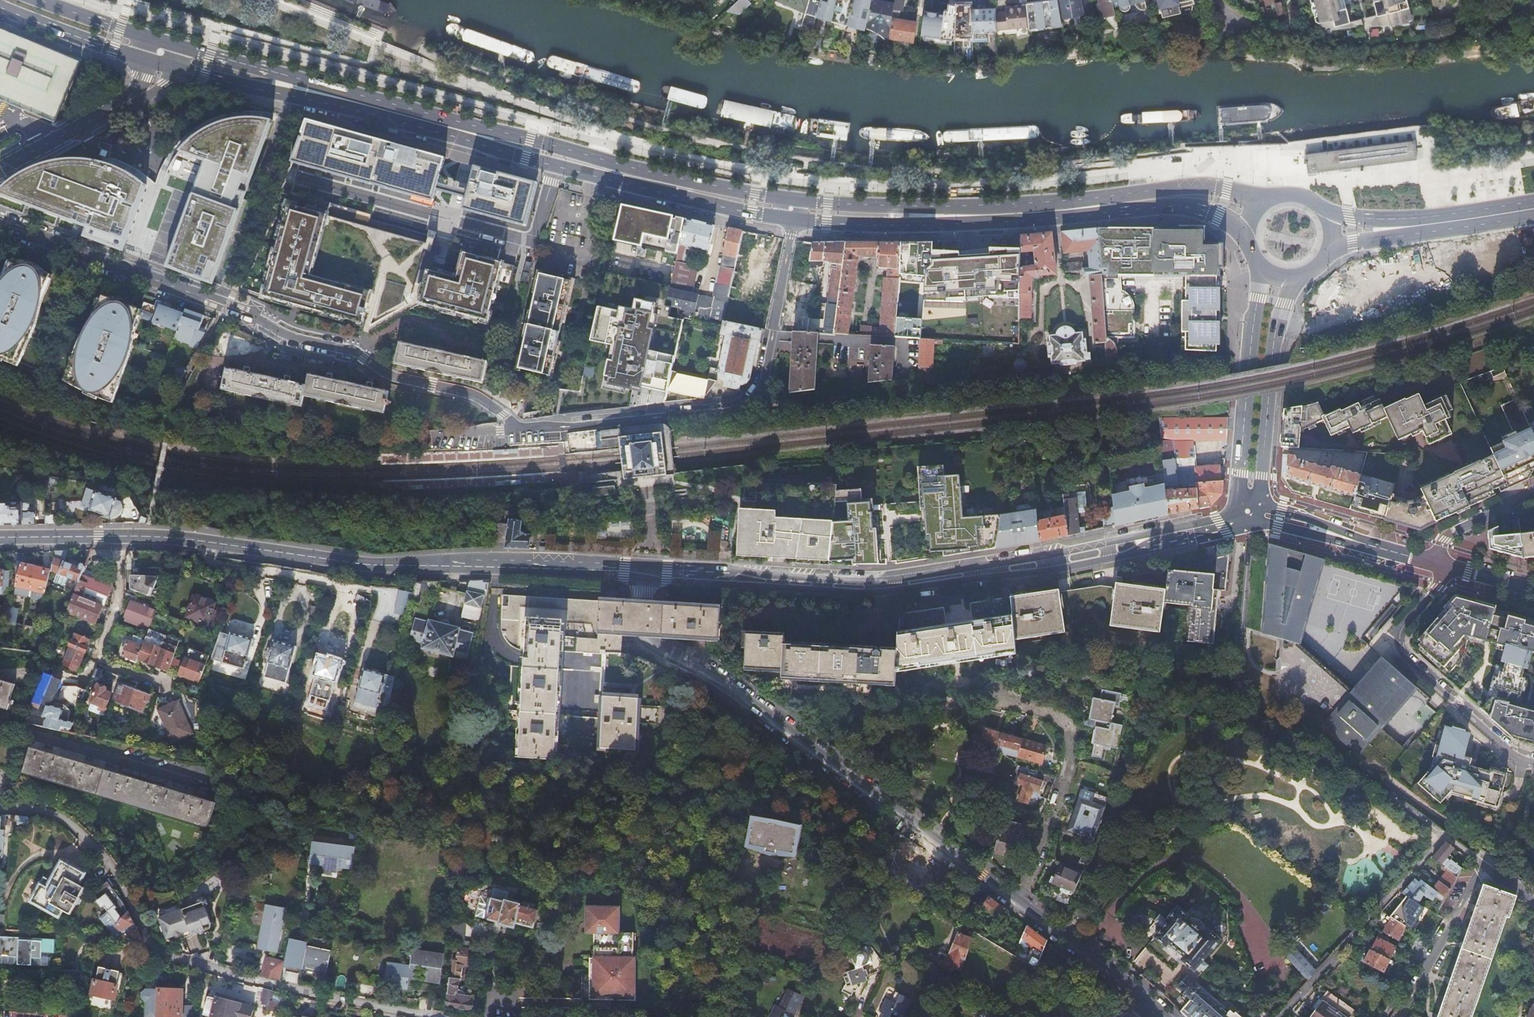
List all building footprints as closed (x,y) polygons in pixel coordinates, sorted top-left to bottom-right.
[(743,0),(738,0),(727,10),(737,13),(747,3),(743,0)] [(819,0),(774,0),(773,1),(803,9),(804,13),(815,16),(819,0)] [(826,11),(835,13),(834,17),(850,20),(852,12),(859,13),(857,19),(867,21),(871,0),(828,0),(826,11)] [(888,41),(890,29),(891,20),(894,3),(883,1),(878,3),(877,0),(871,0),(867,21),(866,28),(870,29),(877,32),(883,36),(888,41)] [(894,3),(891,20),(893,21),(891,29),(890,37),(913,41),(914,32),(915,24),(898,21),(900,10),(902,11),(903,0),(895,0),(894,3)] [(924,10),(923,37),(959,39),(961,0),(953,0),(946,0),(946,11),(924,10)] [(1059,11),(1061,19),(1074,16),(1076,24),(1086,21),(1085,13),(1082,0),(1057,0),(1059,11)] [(1090,0),(1082,0),(1085,13),(1092,12),(1090,0)] [(1103,8),(1101,9),(1102,17),(1115,14),(1113,8),(1111,0),(1101,0),(1103,8)] [(1113,8),(1119,6),(1128,4),(1134,3),(1135,4),(1137,7),(1140,9),(1141,9),(1143,9),(1144,9),(1147,9),(1144,0),(1111,0),(1113,8)] [(1160,8),(1157,9),(1159,13),(1161,12),(1162,16),(1180,12),(1179,6),(1194,2),(1193,0),(1158,0),(1160,8)] [(1311,2),(1313,2),(1313,4),(1315,4),(1317,12),(1316,13),(1316,15),(1314,16),(1315,21),(1316,21),(1318,22),(1318,23),(1320,22),(1320,24),(1321,25),(1332,27),(1332,26),(1335,26),(1335,27),(1360,27),(1360,26),(1361,26),(1361,25),(1362,25),(1361,21),(1350,24),(1349,21),(1346,7),(1340,9),(1339,6),(1337,0),(1310,0),(1311,2)] [(1339,6),(1340,9),(1346,7),(1345,4),(1344,0),(1337,0),(1339,6)] [(1373,0),(1376,15),(1377,17),(1366,20),(1367,24),(1368,24),(1370,24),(1370,26),(1394,24),(1397,24),(1408,23),(1408,21),(1412,20),(1406,0),(1374,0),(1373,0)] [(996,14),(996,29),(1008,28),(1028,26),(1026,5),(1005,7),(1006,13),(996,14)] [(996,14),(996,7),(972,8),(972,14),(973,32),(996,31),(996,29),(996,14)] [(1061,19),(1059,11),(1051,12),(1052,13),(1052,16),(1048,17),(1028,19),(1028,22),(1033,21),(1034,29),(1034,31),(1049,29),(1049,28),(1062,27),(1061,19)] [(802,24),(811,27),(814,16),(805,13),(802,24)] [(988,38),(997,38),(996,31),(973,32),(972,32),(972,38),(972,42),(988,41),(988,38)] [(261,205),(244,199),(273,120),(260,118),(247,118),(241,118),(235,119),(222,122),(211,126),(200,133),(190,141),(179,151),(206,161),(167,267),(212,284),(239,212),(256,218),(261,205)] [(413,147),(307,119),(291,161),(400,191),(416,195),(434,200),(446,156),(413,147)] [(0,141),(0,152),(19,142),(20,140),(20,139),(20,137),(20,136),(19,135),(17,134),(15,133),(14,134),(0,141)] [(1415,148),(1419,148),(1418,140),(1305,153),(1307,173),(1416,159),(1415,148)] [(0,190),(0,194),(88,227),(85,236),(123,250),(147,184),(138,177),(131,173),(124,170),(117,167),(103,162),(88,159),(73,159),(58,160),(50,162),(43,164),(29,170),(14,178),(8,182),(2,187),(0,190)] [(538,181),(475,164),(467,195),(464,208),(527,224),(538,181)] [(434,231),(281,189),(275,205),(287,208),(327,215),(430,244),(434,231)] [(327,215),(287,208),(264,296),(305,306),(362,323),(371,292),(311,275),(327,215)] [(676,221),(628,209),(618,245),(644,251),(646,240),(670,246),(676,221)] [(716,224),(687,217),(682,245),(679,261),(692,263),(694,255),(687,253),(689,245),(711,249),(716,224)] [(1109,359),(1111,359),(1118,358),(1117,352),(1116,348),(1114,343),(1109,337),(1104,281),(1104,274),(1099,226),(1062,231),(1065,253),(1090,250),(1091,268),(1085,268),(1084,261),(1067,263),(1068,273),(1085,271),(1086,277),(1092,277),(1098,345),(1108,344),(1109,359)] [(1099,226),(1104,274),(1185,275),(1185,282),(1184,351),(1220,352),(1221,288),(1221,283),(1225,244),(1206,227),(1099,226)] [(692,263),(679,261),(670,304),(683,307),(682,316),(690,318),(725,325),(726,320),(733,289),(745,230),(731,227),(724,264),(722,265),(716,296),(694,292),(700,263),(692,263)] [(745,230),(733,289),(746,291),(748,279),(749,273),(741,272),(742,265),(747,266),(749,256),(753,257),(757,232),(745,230)] [(748,279),(746,291),(758,294),(759,291),(770,235),(764,234),(757,232),(753,257),(761,259),(757,281),(748,279)] [(1046,232),(1021,235),(1020,280),(1020,285),(1020,291),(1020,317),(1032,318),(1032,275),(1056,272),(1052,232),(1046,232)] [(770,235),(759,291),(772,294),(784,238),(770,235)] [(502,249),(468,240),(459,278),(428,270),(422,293),(420,302),(488,321),(503,262),(499,261),(502,249)] [(802,260),(811,260),(814,242),(797,240),(791,269),(792,270),(800,271),(802,260)] [(924,241),(901,242),(899,266),(899,277),(903,278),(904,274),(907,274),(908,264),(913,264),(913,255),(924,254),(924,241)] [(808,334),(818,335),(835,337),(836,335),(847,242),(821,242),(814,242),(811,260),(834,261),(827,319),(810,317),(808,334)] [(847,242),(836,335),(850,336),(851,327),(859,259),(854,259),(855,254),(864,254),(864,257),(871,257),(871,254),(880,254),(879,261),(882,266),(887,266),(899,266),(901,242),(886,242),(847,242)] [(24,350),(30,337),(33,329),(37,318),(38,316),(40,307),(43,296),(51,277),(50,276),(50,274),(45,272),(46,272),(44,270),(35,265),(29,262),(18,259),(18,260),(13,258),(12,260),(10,259),(2,277),(0,281),(0,361),(1,362),(2,359),(17,366),(24,350)] [(851,327),(850,336),(895,337),(899,277),(899,266),(887,266),(884,329),(851,327)] [(790,279),(798,281),(800,271),(792,270),(791,274),(790,279)] [(574,284),(542,277),(520,371),(552,379),(574,284)] [(899,277),(895,337),(919,338),(920,338),(922,324),(924,305),(914,304),(915,278),(903,278),(899,277)] [(790,279),(788,290),(796,291),(798,281),(790,279)] [(1133,301),(1130,297),(1127,294),(1122,291),(1121,281),(1152,281),(1152,279),(1117,279),(1117,281),(1104,281),(1109,337),(1135,338),(1135,305),(1133,301)] [(805,288),(802,303),(811,305),(814,290),(805,288)] [(81,337),(78,342),(73,354),(64,380),(85,392),(84,394),(97,400),(98,398),(113,403),(128,361),(133,337),(142,312),(140,312),(140,310),(135,308),(136,307),(131,304),(127,302),(117,298),(107,297),(102,296),(101,297),(99,297),(90,321),(82,334),(81,336),(81,337)] [(759,300),(755,322),(763,324),(766,312),(768,302),(759,300)] [(154,306),(143,302),(140,310),(151,314),(154,306)] [(151,325),(159,327),(164,329),(164,327),(177,332),(174,339),(189,345),(189,346),(197,350),(204,333),(198,331),(203,316),(184,309),(183,312),(172,308),(172,310),(159,305),(151,325)] [(635,321),(604,313),(596,343),(618,348),(608,384),(623,387),(642,391),(647,391),(648,387),(676,393),(679,372),(681,361),(656,354),(664,324),(656,322),(659,311),(639,306),(635,321)] [(779,328),(781,330),(783,331),(794,332),(808,334),(810,317),(782,314),(779,328)] [(758,342),(760,342),(763,329),(765,329),(765,328),(754,325),(752,325),(740,323),(726,320),(725,325),(723,334),(728,335),(721,372),(722,373),(722,375),(722,377),(724,379),(725,380),(726,381),(729,382),(728,386),(740,388),(741,384),(743,383),(746,382),(747,381),(749,379),(750,377),(757,348),(758,342)] [(1082,360),(1095,360),(1095,354),(1092,354),(1091,339),(1087,339),(1087,332),(1080,332),(1079,327),(1077,326),(1075,324),(1070,323),(1068,323),(1063,326),(1061,328),(1061,333),(1054,333),(1055,341),(1052,341),(1052,357),(1056,357),(1056,362),(1064,361),(1066,365),(1080,364),(1082,360)] [(790,363),(786,392),(811,389),(817,340),(818,335),(808,334),(794,332),(793,338),(790,363)] [(919,364),(929,364),(933,364),(934,339),(920,338),(919,338),(919,364)] [(401,341),(396,364),(412,367),(462,378),(483,382),(487,360),(401,341)] [(867,383),(891,380),(894,348),(871,345),(869,360),(868,360),(867,368),(868,369),(867,383)] [(842,358),(844,347),(834,346),(832,356),(842,358)] [(1111,359),(1110,367),(1126,366),(1127,357),(1118,358),(1111,359)] [(1086,367),(1087,373),(1109,371),(1110,367),(1111,359),(1109,359),(1103,359),(1102,365),(1086,367)] [(919,364),(919,374),(929,374),(929,364),(919,364)] [(228,367),(223,388),(303,407),(305,396),(387,415),(393,394),(372,389),(330,379),(311,374),(308,386),(290,381),(250,372),(228,367)] [(721,381),(679,372),(676,393),(683,394),(681,402),(692,401),(692,396),(709,399),(721,381)] [(1288,433),(1301,434),(1301,432),(1308,428),(1316,425),(1324,421),(1331,437),(1350,428),(1353,434),(1360,431),(1368,427),(1373,425),(1380,422),(1388,418),(1399,441),(1412,435),(1419,432),(1420,433),(1423,432),(1429,446),(1452,435),(1449,428),(1446,421),(1449,419),(1451,418),(1448,413),(1453,410),(1446,396),(1425,407),(1419,395),(1406,401),(1406,400),(1384,410),(1380,400),(1376,402),(1374,397),(1342,412),(1340,409),(1325,417),(1319,404),(1308,407),(1284,411),(1284,417),(1284,422),(1283,431),(1288,432),(1288,433)] [(1165,483),(1165,485),(1196,483),(1220,481),(1219,465),(1195,466),(1194,440),(1223,439),(1222,443),(1227,444),(1229,415),(1159,418),(1160,434),(1163,459),(1165,483)] [(1532,430),(1531,427),(1517,434),(1518,437),(1532,430)] [(1526,481),(1533,477),(1533,470),(1531,471),(1528,466),(1533,463),(1533,435),(1532,430),(1518,437),(1517,434),(1515,430),(1502,437),(1505,443),(1502,444),(1505,451),(1494,456),(1497,461),(1498,464),(1502,472),(1502,473),(1509,489),(1526,481)] [(620,441),(624,478),(645,475),(667,472),(661,431),(619,436),(620,441)] [(1282,438),(1300,440),(1301,434),(1288,433),(1288,432),(1283,431),(1282,438)] [(1282,438),(1281,448),(1300,449),(1300,440),(1282,438)] [(1505,451),(1502,444),(1491,449),(1494,456),(1505,451)] [(1292,454),(1289,453),(1288,467),(1287,478),(1355,497),(1361,475),(1334,466),(1333,466),(1331,466),(1330,467),(1329,469),(1297,459),(1296,456),(1292,454)] [(1473,465),(1465,468),(1470,478),(1472,478),(1480,496),(1493,489),(1491,484),(1503,478),(1506,485),(1509,489),(1502,473),(1502,472),(1498,464),(1497,461),(1494,456),(1481,462),(1480,462),(1473,465)] [(1472,462),(1454,470),(1455,473),(1461,471),(1465,468),(1473,465),(1472,462)] [(964,515),(961,474),(946,475),(945,464),(920,466),(924,522),(927,522),(930,549),(933,551),(945,550),(946,555),(995,547),(1002,513),(964,515)] [(1465,468),(1461,471),(1474,499),(1468,502),(1470,507),(1474,505),(1484,501),(1493,496),(1509,489),(1506,485),(1503,478),(1491,484),(1493,489),(1480,496),(1472,478),(1470,478),(1465,468)] [(1454,474),(1421,490),(1424,497),(1436,523),(1470,507),(1468,502),(1474,499),(1461,471),(1455,473),(1454,474)] [(1397,485),(1361,475),(1355,497),(1351,510),(1370,516),(1385,520),(1392,498),(1394,491),(1395,491),(1397,485)] [(1198,508),(1211,505),(1216,499),(1223,493),(1224,481),(1220,481),(1196,483),(1197,490),(1198,508)] [(1115,509),(1117,525),(1134,521),(1142,519),(1168,514),(1166,490),(1165,485),(1165,483),(1146,487),(1145,483),(1131,486),(1132,490),(1113,494),(1115,506),(1115,509)] [(874,527),(872,498),(864,498),(863,488),(837,490),(834,527),(831,560),(854,559),(855,563),(881,563),(878,527),(874,527)] [(1166,490),(1168,514),(1195,508),(1198,508),(1197,490),(1166,490)] [(1066,514),(1067,535),(1085,531),(1085,526),(1078,526),(1077,512),(1088,511),(1087,491),(1069,492),(1069,493),(1066,493),(1066,492),(1064,492),(1066,514)] [(96,493),(89,514),(109,521),(110,519),(112,520),(116,519),(119,517),(121,515),(122,511),(122,509),(119,505),(116,502),(117,500),(96,493)] [(1393,498),(1392,498),(1385,520),(1420,530),(1436,523),(1424,497),(1423,498),(1413,502),(1410,503),(1395,499),(1396,496),(1393,496),(1393,498)] [(1037,520),(1036,508),(1034,501),(1015,502),(1016,512),(1010,513),(1002,513),(995,547),(995,549),(996,550),(1019,545),(1029,543),(1029,540),(1036,542),(1038,541),(1037,520)] [(9,527),(34,526),(33,513),(29,514),(23,514),(23,506),(0,506),(0,527),(9,527)] [(787,558),(787,561),(798,562),(817,564),(830,565),(831,560),(834,527),(810,526),(810,512),(743,506),(739,554),(787,558)] [(1104,508),(1106,527),(1117,525),(1115,509),(1115,506),(1104,508)] [(1037,520),(1038,541),(1053,538),(1067,535),(1066,514),(1051,517),(1050,512),(1043,513),(1043,519),(1037,520)] [(505,548),(530,549),(531,534),(525,534),(521,530),(522,521),(511,520),(510,525),(504,524),(500,524),(496,528),(494,541),(500,542),(506,543),(505,548)] [(1486,550),(1524,559),(1521,543),(1520,534),(1500,534),(1499,523),(1484,530),(1486,550)] [(711,532),(711,551),(685,551),(685,560),(723,561),(723,532),(711,532)] [(1520,534),(1520,536),(1521,543),(1524,559),(1533,558),(1533,532),(1520,534)] [(547,535),(550,549),(558,548),(555,534),(547,535)] [(683,548),(683,536),(674,537),(674,548),(683,548)] [(587,541),(587,554),(622,555),(623,542),(587,541)] [(1356,687),(1300,639),(1324,560),(1269,543),(1262,633),(1279,638),(1278,656),(1275,660),(1275,663),(1333,712),(1323,725),(1357,755),(1416,688),(1382,657),(1356,687)] [(52,569),(51,573),(73,578),(72,587),(76,588),(82,573),(86,561),(85,560),(84,560),(83,561),(82,561),(81,562),(81,564),(67,561),(69,549),(56,549),(52,569)] [(1166,569),(1163,590),(1160,615),(1191,618),(1187,654),(1214,657),(1218,603),(1225,604),(1227,567),(1227,555),(1166,569)] [(185,561),(176,558),(170,573),(179,576),(185,561)] [(17,585),(32,588),(37,566),(21,563),(17,585)] [(37,566),(32,588),(47,592),(51,573),(52,569),(37,566)] [(76,588),(67,612),(97,624),(111,584),(82,573),(76,588)] [(158,575),(133,575),(133,589),(151,595),(158,575)] [(480,622),(489,585),(490,583),(485,583),(486,581),(471,581),(463,618),(480,622)] [(422,585),(416,583),(414,591),(412,601),(418,602),(422,585)] [(1099,585),(1074,588),(1075,633),(1110,626),(1137,630),(1142,587),(1117,583),(1116,587),(1099,585)] [(1142,587),(1137,630),(1158,633),(1160,615),(1163,590),(1142,587)] [(406,615),(411,590),(400,588),(395,612),(406,615)] [(1074,588),(1011,597),(1015,642),(1065,635),(1075,633),(1074,588)] [(138,597),(126,593),(126,598),(133,601),(131,604),(127,615),(126,619),(143,626),(142,628),(147,630),(148,627),(150,628),(155,615),(157,610),(136,602),(138,597)] [(357,594),(354,599),(366,606),(369,601),(357,594)] [(646,605),(636,605),(602,602),(601,606),(531,601),(531,597),(505,595),(503,619),(529,621),(526,668),(512,667),(509,711),(522,712),(519,758),(556,760),(565,624),(601,627),(600,632),(643,636),(720,641),(722,610),(646,605)] [(193,596),(186,617),(208,624),(215,603),(193,596)] [(944,607),(900,613),(896,651),(895,671),(1016,653),(1015,642),(1011,597),(970,603),(972,617),(946,621),(944,607)] [(1503,617),(1493,615),(1495,607),(1456,597),(1436,619),(1428,628),(1418,640),(1421,642),(1418,645),(1420,647),(1418,649),(1439,667),(1441,665),(1450,672),(1466,654),(1470,641),(1485,645),(1486,641),(1495,644),(1494,648),(1504,651),(1500,665),(1496,664),(1486,702),(1481,708),(1485,712),(1490,716),(1489,718),(1513,739),(1526,742),(1533,745),(1533,708),(1521,704),(1528,679),(1521,677),(1524,668),(1527,669),(1532,652),(1533,652),(1533,623),(1511,616),(1504,614),(1503,617)] [(8,619),(9,605),(0,604),(0,618),(8,619)] [(9,605),(8,619),(18,620),(19,606),(9,605)] [(432,622),(428,621),(423,620),(422,622),(418,621),(413,644),(426,647),(424,653),(457,660),(458,653),(471,656),(477,634),(473,633),(473,631),(432,622)] [(127,630),(116,626),(114,633),(124,637),(127,630)] [(218,639),(211,659),(244,668),(252,637),(230,631),(227,642),(218,639)] [(781,678),(894,684),(895,671),(896,651),(783,645),(784,636),(746,634),(744,667),(782,670),(781,678)] [(271,638),(265,660),(287,666),(293,644),(271,638)] [(139,659),(155,665),(162,648),(145,642),(143,648),(139,659)] [(72,643),(67,658),(75,661),(73,667),(79,669),(87,649),(72,643)] [(162,648),(155,665),(160,667),(162,662),(170,665),(177,645),(169,643),(168,646),(163,644),(162,648)] [(126,657),(138,661),(139,659),(143,648),(131,644),(126,657)] [(179,675),(199,682),(205,666),(209,655),(189,648),(185,659),(179,675)] [(346,678),(351,662),(320,654),(314,676),(334,681),(336,675),(346,678)] [(180,661),(173,658),(169,671),(176,674),(180,661)] [(65,669),(47,663),(24,722),(31,724),(35,713),(44,716),(41,726),(72,732),(76,722),(62,719),(63,711),(61,706),(52,704),(65,669)] [(97,666),(92,679),(100,682),(104,669),(97,666)] [(395,692),(398,674),(367,666),(362,686),(359,699),(380,705),(381,700),(383,701),(384,696),(382,696),(384,692),(384,690),(389,691),(395,692)] [(9,709),(11,702),(14,702),(15,697),(12,696),(15,685),(0,681),(0,706),(9,709)] [(335,693),(342,695),(345,683),(338,681),(335,693)] [(121,685),(115,702),(142,711),(146,701),(149,702),(151,696),(154,697),(155,696),(151,688),(141,683),(138,691),(121,685)] [(99,684),(92,704),(99,707),(98,711),(105,714),(112,692),(107,690),(108,687),(99,684)] [(1088,696),(1084,718),(1091,719),(1090,726),(1094,727),(1089,755),(1099,757),(1101,745),(1116,747),(1125,695),(1097,691),(1096,697),(1088,696)] [(604,696),(600,749),(636,751),(640,699),(604,696)] [(178,701),(161,709),(168,726),(166,727),(173,742),(193,733),(178,701)] [(1468,732),(1445,726),(1439,746),(1435,745),(1432,756),(1434,757),(1431,768),(1417,783),(1444,806),(1451,798),(1499,812),(1504,793),(1502,792),(1507,775),(1474,766),(1477,757),(1464,753),(1466,748),(1463,748),(1468,732)] [(981,727),(977,740),(994,749),(998,732),(981,727)] [(1023,738),(998,732),(994,749),(1019,756),(1023,738)] [(1023,738),(1019,756),(1042,762),(1047,744),(1023,738)] [(385,739),(382,756),(390,758),(394,741),(385,739)] [(28,749),(21,771),(207,827),(215,801),(192,794),(190,798),(164,790),(165,786),(117,772),(116,775),(91,768),(92,764),(84,762),(83,765),(51,756),(52,752),(43,750),(42,753),(28,749)] [(1036,772),(1016,766),(1014,773),(1022,776),(1019,783),(1022,784),(1017,799),(1027,802),(1032,788),(1040,790),(1043,780),(1034,777),(1036,772)] [(1082,788),(1067,830),(1077,833),(1078,829),(1084,831),(1083,836),(1092,839),(1107,798),(1082,788)] [(753,817),(748,843),(765,846),(764,851),(779,854),(780,849),(797,853),(802,827),(753,817)] [(1002,828),(995,853),(1015,858),(1023,825),(1008,821),(1006,829),(1002,828)] [(923,856),(926,851),(912,840),(896,861),(899,864),(901,880),(896,881),(898,896),(914,894),(912,879),(921,878),(920,872),(925,871),(923,856)] [(1452,849),(1453,848),(1446,842),(1444,842),(1433,858),(1441,864),(1443,862),(1448,854),(1452,849)] [(320,846),(318,863),(328,864),(327,869),(344,871),(345,866),(358,867),(359,849),(320,846)] [(1456,877),(1462,867),(1458,864),(1459,863),(1455,861),(1455,862),(1450,859),(1452,857),(1448,854),(1443,862),(1441,864),(1446,867),(1444,869),(1445,869),(1456,877)] [(1081,874),(1055,863),(1045,886),(1071,897),(1081,874)] [(1445,897),(1456,877),(1445,869),(1434,889),(1445,897)] [(80,897),(85,887),(65,876),(59,886),(45,878),(32,900),(60,915),(63,910),(70,914),(75,905),(77,905),(81,897),(80,897)] [(22,895),(31,900),(39,884),(30,879),(22,895)] [(1442,902),(1445,897),(1434,889),(1420,880),(1418,883),(1413,880),(1401,893),(1418,903),(1423,895),(1427,897),(1433,901),(1435,897),(1442,902)] [(112,929),(129,911),(125,904),(108,884),(94,910),(110,930),(111,930),(112,929)] [(1513,895),(1482,884),(1437,1016),(1471,1016),(1513,895)] [(980,909),(984,893),(974,886),(965,898),(980,909)] [(515,922),(520,923),(524,906),(506,901),(509,891),(494,888),(491,898),(481,895),(476,916),(514,925),(515,922)] [(1000,921),(1008,911),(989,897),(984,905),(998,916),(996,918),(1000,921)] [(192,930),(193,935),(212,929),(213,923),(207,908),(210,904),(208,900),(205,898),(201,899),(199,904),(184,909),(192,930)] [(272,903),(261,948),(279,952),(290,907),(272,903)] [(593,931),(605,931),(605,945),(604,954),(603,954),(603,957),(600,957),(599,1004),(645,1005),(647,932),(631,932),(632,928),(629,928),(630,906),(627,905),(594,905),(593,931)] [(524,906),(520,923),(533,927),(538,909),(524,906)] [(1167,923),(1156,937),(1167,946),(1169,943),(1186,956),(1183,959),(1195,969),(1198,966),(1204,971),(1208,965),(1202,959),(1219,937),(1207,928),(1204,932),(1188,920),(1190,917),(1177,907),(1165,922),(1167,923)] [(192,930),(184,909),(160,918),(168,939),(192,930)] [(116,942),(142,939),(141,939),(129,911),(112,929),(111,930),(116,942)] [(1405,925),(1391,917),(1383,930),(1397,938),(1405,925)] [(1043,952),(1047,940),(1027,925),(1023,937),(1026,940),(1025,942),(1037,951),(1038,949),(1043,952)] [(947,966),(948,967),(961,972),(965,964),(973,937),(966,936),(968,930),(961,928),(960,933),(957,933),(947,966)] [(0,936),(0,956),(17,957),(16,964),(32,965),(33,958),(43,959),(43,952),(56,953),(56,939),(0,936)] [(1376,936),(1370,948),(1389,958),(1395,946),(1376,936)] [(1414,941),(1409,950),(1421,957),(1426,949),(1414,941)] [(453,977),(451,1007),(476,1010),(478,1002),(475,1002),(475,998),(470,997),(471,995),(468,992),(463,992),(464,981),(466,982),(467,967),(476,968),(477,947),(461,946),(460,959),(456,959),(455,971),(454,971),(453,977)] [(844,982),(842,986),(846,988),(858,993),(859,990),(858,986),(868,983),(867,979),(880,975),(868,947),(846,953),(847,958),(847,962),(849,965),(852,970),(842,975),(844,982)] [(1306,982),(1314,972),(1287,947),(1280,955),(1282,960),(1306,982)] [(1389,958),(1370,948),(1364,960),(1383,970),(1389,958)] [(1405,957),(1417,965),(1421,957),(1409,950),(1405,957)] [(391,964),(389,985),(411,988),(412,977),(416,978),(416,974),(418,974),(419,966),(429,967),(428,979),(443,980),(444,980),(446,954),(445,954),(414,951),(413,966),(391,964)] [(262,975),(281,979),(283,972),(277,971),(279,962),(266,960),(262,975)] [(91,995),(112,1002),(118,986),(117,986),(120,975),(101,968),(97,980),(96,980),(91,995)] [(1401,981),(1406,983),(1409,984),(1415,971),(1414,971),(1408,968),(1401,981)] [(61,972),(61,979),(80,981),(80,973),(61,972)] [(1395,978),(1383,973),(1380,980),(1392,985),(1395,978)] [(1180,1011),(1186,1016),(1238,1016),(1235,1015),(1234,1016),(1230,1013),(1228,1015),(1188,978),(1179,988),(1191,999),(1180,1011)] [(272,1002),(275,990),(265,987),(262,999),(264,1000),(263,1003),(269,1005),(270,1001),(272,1002)] [(143,998),(147,1002),(145,1016),(149,1016),(181,1016),(182,1016),(190,1016),(192,1003),(187,1002),(187,993),(181,992),(181,990),(148,988),(143,991),(143,998)] [(858,993),(846,988),(842,994),(852,999),(854,995),(856,996),(858,993)] [(795,1015),(798,1016),(801,1016),(810,1001),(796,993),(786,1010),(783,1008),(777,1016),(794,1016),(795,1015)] [(1377,1016),(1391,1016),(1402,997),(1400,995),(1395,993),(1391,1001),(1387,999),(1377,1016)] [(907,1003),(891,996),(887,1004),(882,1002),(876,1016),(878,1016),(901,1016),(907,1003)] [(215,1016),(254,1016),(257,1006),(244,1002),(243,1004),(219,997),(215,1016)] [(1533,1005),(1527,1016),(1533,1016),(1533,997),(1525,1002),(1533,1005)] [(1310,1016),(1346,1016),(1322,1000),(1310,1016)]
